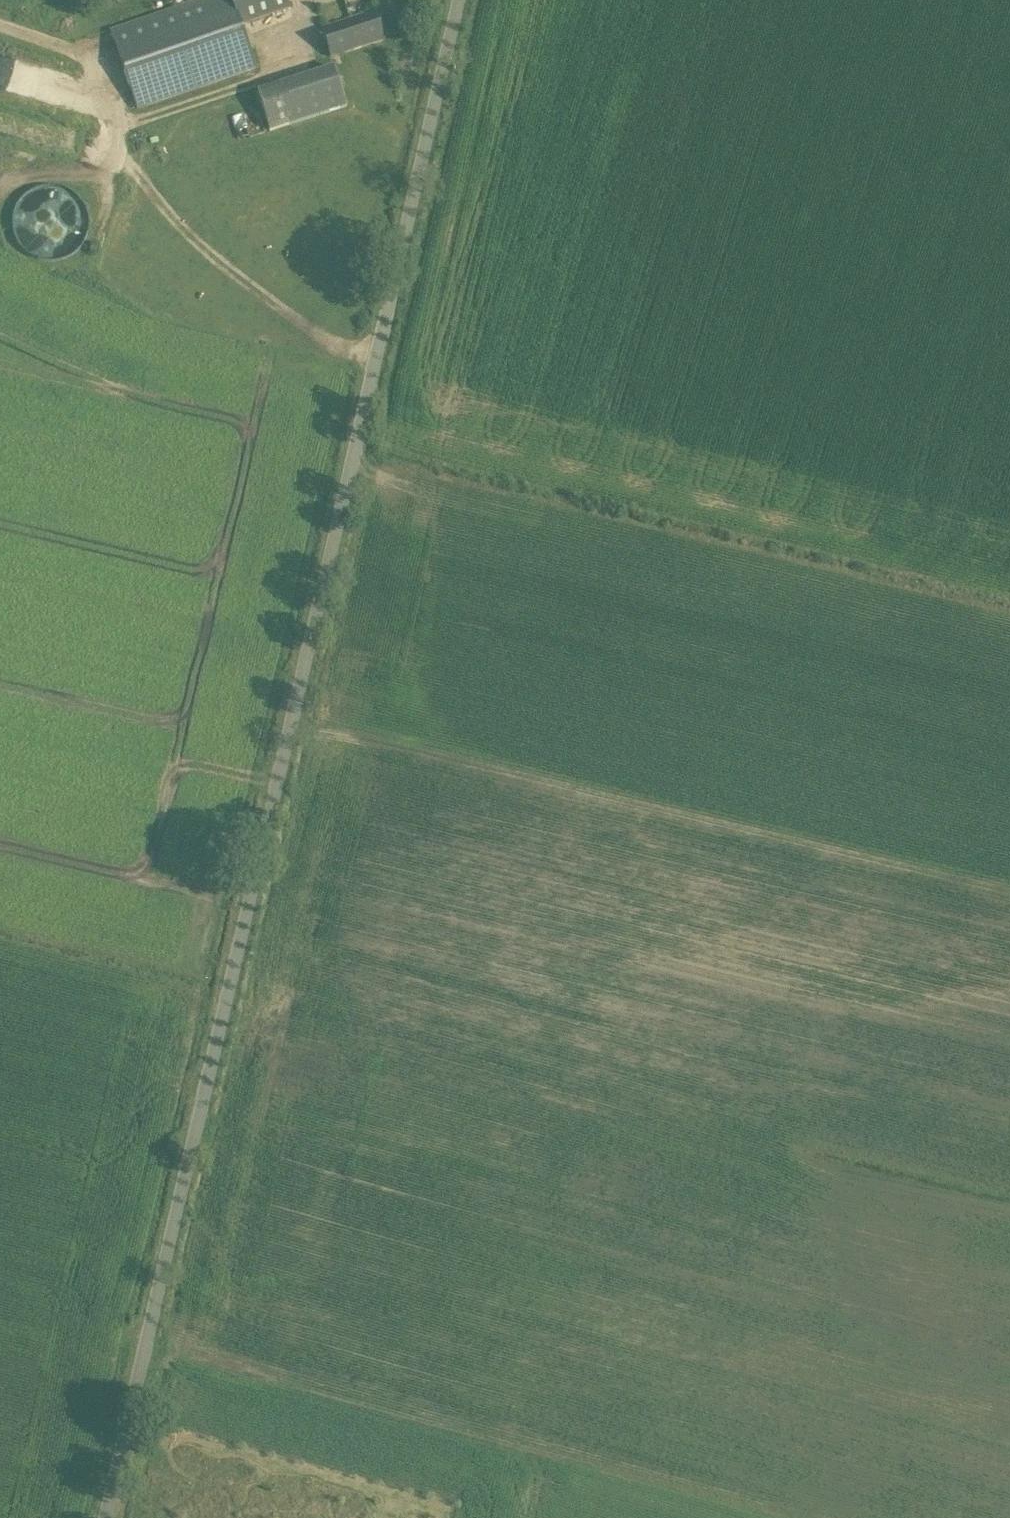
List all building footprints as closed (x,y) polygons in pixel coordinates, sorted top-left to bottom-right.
[(257,69),(240,27),(290,9),(286,0),(199,0),(110,31),(137,110),(257,69)] [(330,58),(384,41),(375,11),(321,28),(330,58)] [(270,132),(346,107),(333,67),(257,92),(270,132)] [(41,260),(48,261),(54,261),(61,259),(67,257),(72,254),(77,249),(81,244),(84,238),(87,232),(88,226),(88,219),(87,213),(84,207),(81,201),(77,196),(72,192),(67,188),(61,186),(54,185),(48,184),(42,185),(35,187),(29,190),(24,194),(20,198),(16,204),(13,210),(12,216),(11,223),(12,229),(13,235),(16,241),(20,247),(24,251),(29,255),(35,258),(41,260)]
